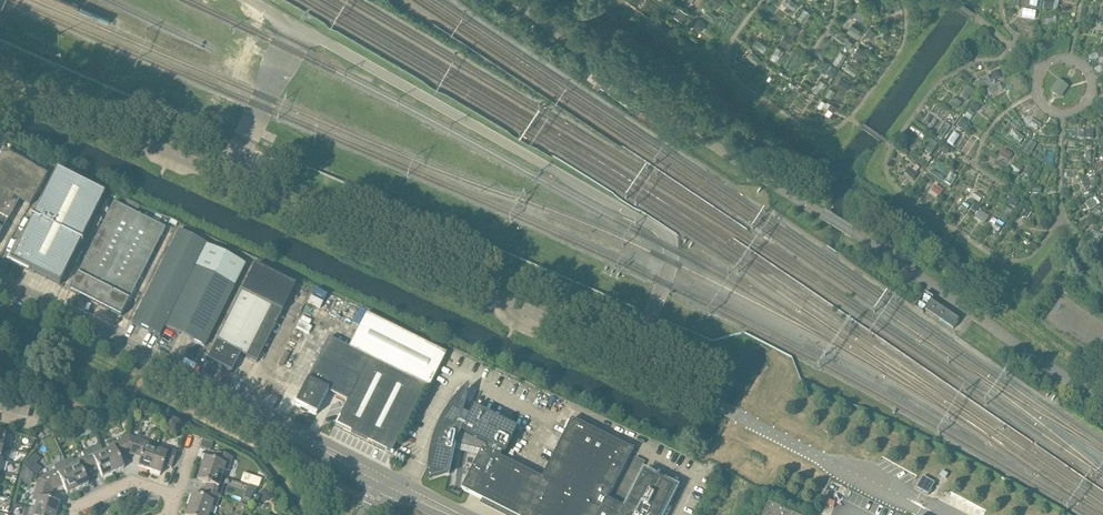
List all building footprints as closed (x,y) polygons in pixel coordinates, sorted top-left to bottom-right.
[(783,3),(794,10),(798,4),(792,0),(785,0),(783,3)] [(1054,0),(1046,0),(1044,8),(1052,10),(1054,0)] [(680,9),(677,14),(684,19),(687,14),(680,9)] [(707,9),(702,15),(713,22),(717,16),(707,9)] [(804,9),(797,18),(803,22),(810,13),(804,9)] [(1023,9),(1022,16),(1035,19),(1036,11),(1023,9)] [(1056,16),(1043,17),(1044,25),(1056,24),(1056,16)] [(696,18),(690,27),(697,32),(704,23),(696,18)] [(794,23),(788,31),(794,35),(799,27),(794,23)] [(852,24),(848,31),(856,36),(861,30),(852,24)] [(871,28),(867,34),(871,36),(873,36),(876,32),(871,28)] [(785,34),(780,42),(785,46),(790,38),(785,34)] [(757,39),(752,45),(763,52),(767,46),(757,39)] [(848,39),(844,45),(849,48),(853,42),(848,39)] [(859,46),(854,53),(860,56),(864,49),(859,46)] [(777,47),(770,57),(776,61),(783,51),(777,47)] [(752,50),(747,55),(756,65),(761,59),(752,50)] [(840,51),(833,62),(839,66),(846,55),(840,51)] [(848,62),(843,68),(854,76),(858,69),(848,62)] [(997,72),(991,75),(994,81),(1000,78),(997,72)] [(988,76),(976,82),(979,88),(991,82),(988,76)] [(841,78),(836,85),(843,90),(848,83),(841,78)] [(821,80),(814,90),(820,94),(827,84),(821,80)] [(1062,96),(1069,87),(1059,80),(1053,89),(1054,93),(1058,96),(1062,96)] [(999,84),(987,90),(990,96),(1002,90),(999,84)] [(830,86),(825,94),(828,96),(834,89),(830,86)] [(967,87),(960,97),(966,101),(973,91),(967,87)] [(822,99),(817,106),(822,109),(826,102),(822,99)] [(975,103),(971,108),(975,112),(979,106),(975,103)] [(969,111),(964,117),(970,121),(974,115),(969,111)] [(1032,120),(1028,125),(1037,131),(1041,125),(1032,120)] [(962,121),(958,126),(963,130),(967,124),(962,121)] [(944,123),(937,134),(943,138),(950,127),(944,123)] [(1014,130),(1010,136),(1020,144),(1024,138),(1014,130)] [(953,132),(947,142),(953,146),(960,137),(953,132)] [(932,141),(925,151),(931,156),(938,145),(932,141)] [(1030,141),(1023,151),(1030,155),(1036,145),(1030,141)] [(1007,151),(1003,157),(1009,161),(1012,155),(1007,151)] [(0,159),(0,235),(19,201),(29,207),(47,176),(5,152),(0,159)] [(1014,164),(1010,170),(1018,175),(1022,169),(1014,164)] [(1029,166),(1025,171),(1030,175),(1034,170),(1029,166)] [(911,170),(907,175),(913,180),(917,175),(911,170)] [(104,197),(56,173),(20,245),(17,243),(8,261),(59,287),(104,197)] [(951,173),(945,182),(951,186),(957,177),(951,173)] [(1089,179),(1083,182),(1085,188),(1091,186),(1089,179)] [(937,188),(934,193),(939,196),(942,191),(937,188)] [(976,192),(972,199),(979,204),(983,197),(976,192)] [(1013,198),(1009,203),(1015,207),(1019,201),(1013,198)] [(1092,200),(1086,204),(1090,211),(1097,206),(1092,200)] [(77,276),(77,275),(69,292),(95,305),(139,217),(114,204),(77,276)] [(1007,208),(1000,218),(1006,223),(1013,212),(1007,208)] [(1026,210),(1022,215),(1028,219),(1031,214),(1026,210)] [(987,216),(980,211),(975,219),(982,224),(987,216)] [(129,302),(165,230),(139,217),(95,305),(121,318),(129,302)] [(997,223),(992,230),(998,233),(1002,227),(997,223)] [(178,231),(132,323),(159,337),(164,328),(207,245),(178,231)] [(207,246),(164,328),(204,348),(204,347),(246,265),(207,246)] [(256,364),(282,314),(295,287),(255,266),(241,293),(216,342),(216,343),(207,361),(231,373),(240,355),(256,364)] [(931,301),(925,310),(953,329),(959,320),(931,301)] [(295,406),(316,416),(327,392),(347,402),(335,426),(391,454),(424,388),(428,390),(446,355),(366,315),(348,349),(328,339),(295,406)] [(429,470),(429,483),(449,477),(457,445),(482,450),(462,490),(470,494),(512,514),(662,514),(675,490),(646,475),(628,510),(608,500),(633,450),(572,419),(542,479),(501,459),(503,454),(506,456),(519,430),(475,408),(471,417),(464,413),(467,399),(468,396),(470,386),(462,393),(461,395),(459,396),(455,402),(450,408),(445,415),(442,421),(438,430),(435,437),(432,445),(432,446),(431,453),(429,467),(429,468),(429,470)] [(6,450),(9,438),(7,437),(8,433),(0,431),(0,448),(6,450)] [(103,453),(113,474),(124,469),(119,458),(130,453),(129,436),(107,446),(109,450),(103,453)] [(149,472),(150,467),(156,450),(150,448),(151,444),(129,436),(130,453),(141,457),(138,468),(149,472)] [(25,438),(23,446),(31,448),(32,440),(25,438)] [(100,446),(82,454),(84,457),(88,467),(90,471),(97,468),(102,479),(113,474),(103,453),(100,446)] [(150,467),(149,472),(160,475),(164,464),(172,467),(176,452),(164,448),(163,452),(156,450),(150,467)] [(200,470),(215,475),(222,478),(224,471),(229,472),(233,459),(218,454),(215,463),(204,459),(200,470)] [(35,455),(25,466),(31,471),(36,465),(40,460),(35,455)] [(90,471),(88,467),(84,457),(72,462),(74,466),(68,469),(77,490),(88,485),(83,474),(90,471)] [(77,490),(68,469),(62,472),(60,468),(37,479),(51,490),(51,489),(62,484),(67,495),(77,490)] [(222,478),(215,475),(200,470),(197,481),(208,485),(206,492),(215,496),(220,497),(224,485),(220,484),(222,478)] [(23,473),(20,482),(29,485),(32,476),(23,473)] [(919,484),(916,489),(928,496),(931,491),(935,483),(923,477),(919,484)] [(37,479),(32,502),(35,503),(34,510),(54,514),(56,514),(59,504),(48,501),(51,490),(37,479)] [(267,489),(258,496),(263,502),(272,496),(267,489)] [(220,497),(215,496),(206,492),(203,500),(192,496),(188,507),(210,514),(212,508),(216,509),(220,497)] [(769,503),(763,514),(795,514),(769,503)]
